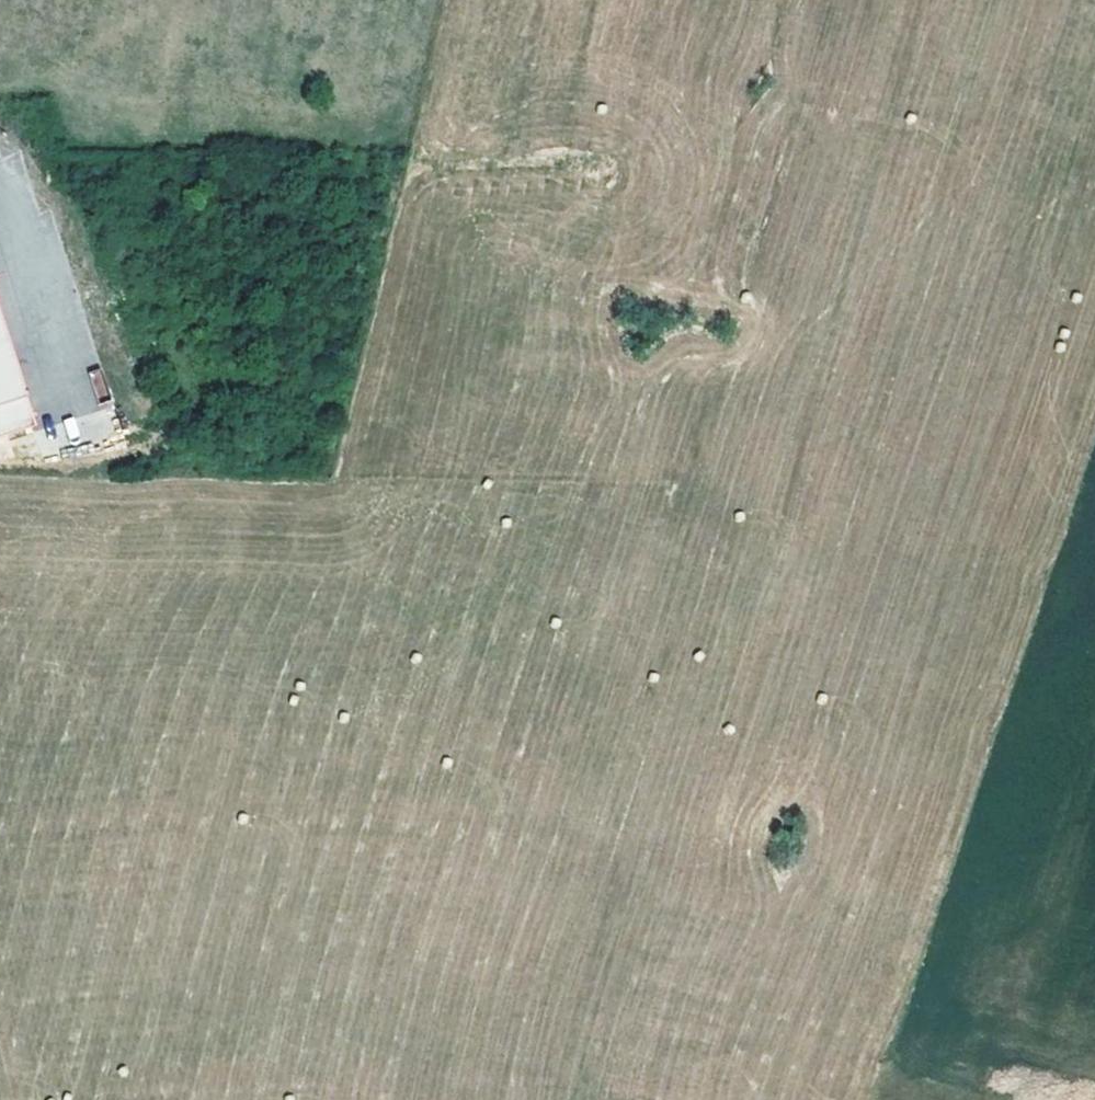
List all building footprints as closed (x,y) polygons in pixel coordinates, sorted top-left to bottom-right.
[(35,425),(0,318),(0,437),(35,425)] [(88,372),(98,398),(109,394),(100,368),(88,372)]
